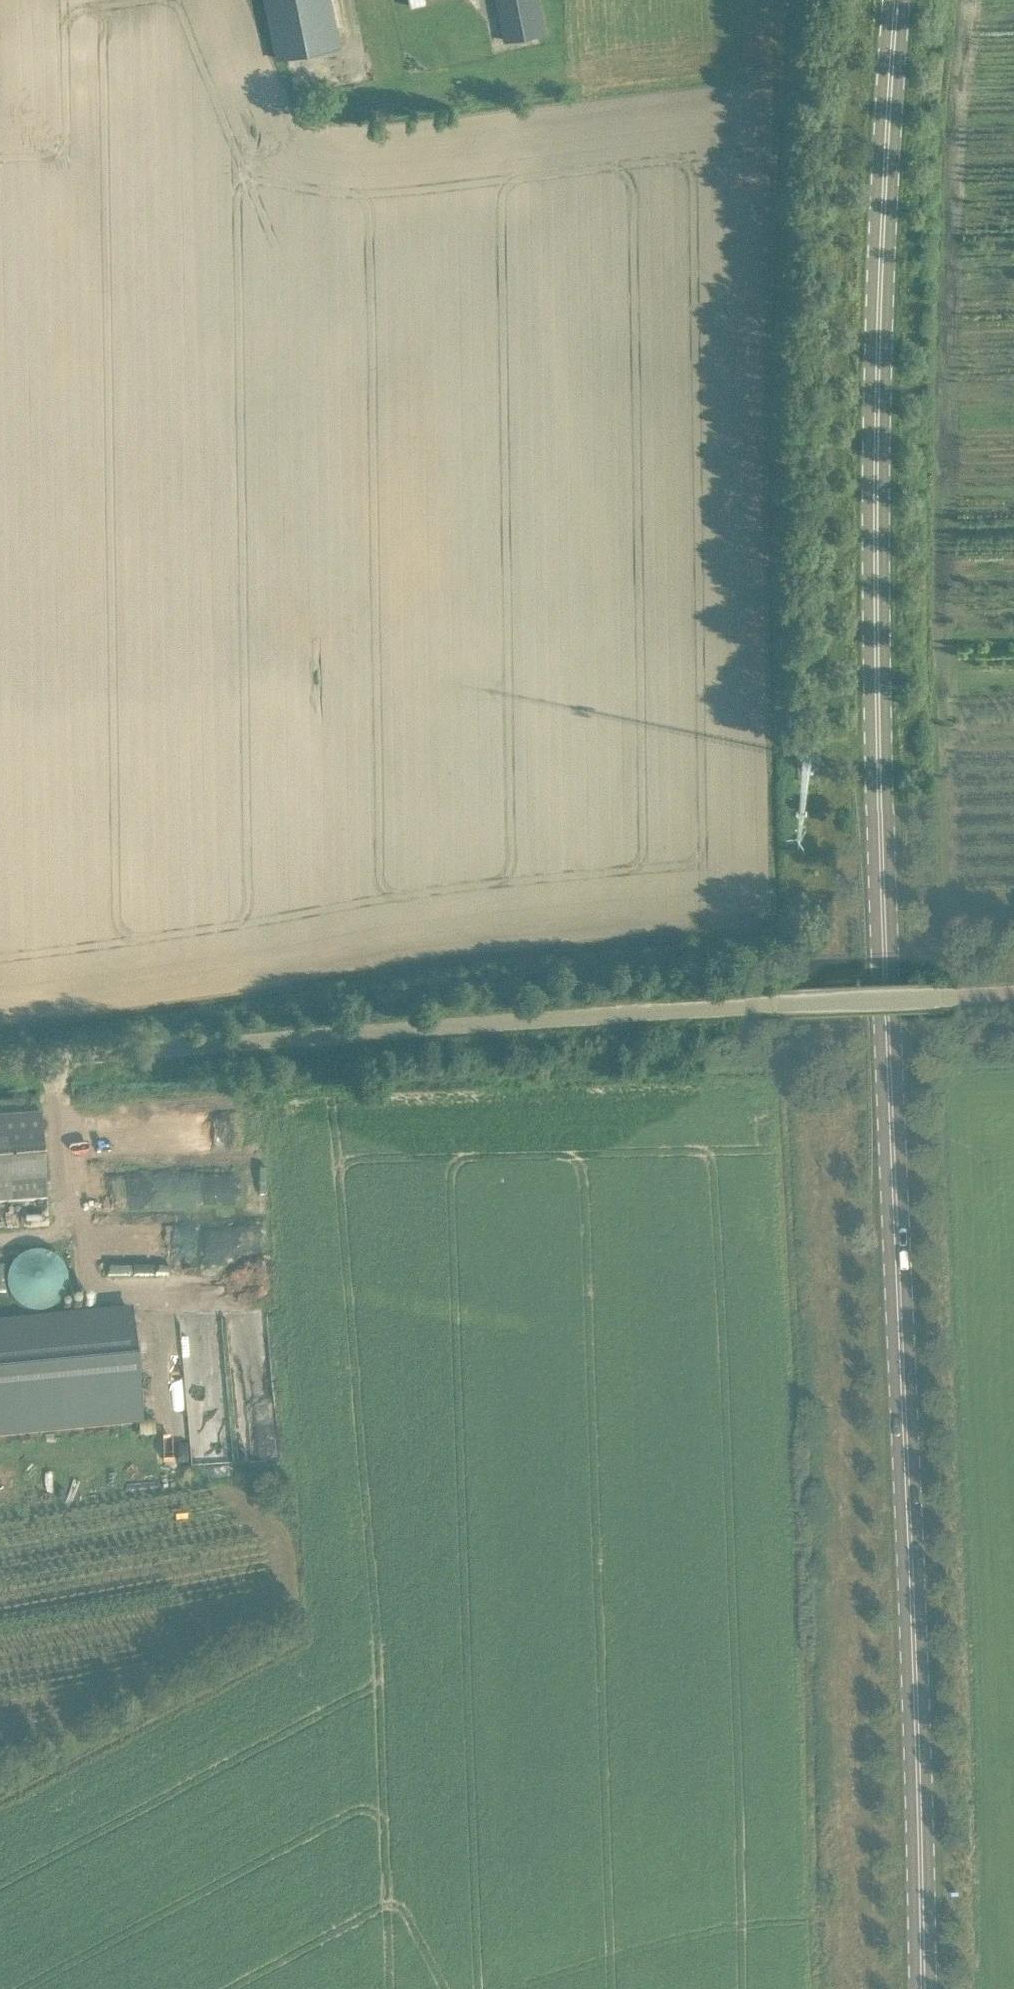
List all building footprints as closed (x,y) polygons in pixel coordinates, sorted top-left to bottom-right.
[(278,57),(340,45),(331,0),(267,0),(278,57)] [(544,30),(538,0),(498,0),(505,37),(544,30)] [(48,1199),(43,1146),(41,1114),(0,1117),(0,1203),(48,1199)] [(47,1255),(42,1254),(35,1253),(29,1255),(23,1257),(17,1261),(12,1268),(9,1274),(8,1284),(9,1292),(13,1300),(17,1307),(21,1310),(28,1313),(33,1314),(40,1314),(47,1313),(51,1312),(57,1308),(62,1304),(66,1298),(68,1293),(68,1288),(69,1282),(68,1277),(66,1272),(63,1267),(58,1260),(47,1255)] [(141,1424),(131,1315),(0,1328),(0,1437),(141,1424)] [(267,1411),(241,1412),(242,1454),(268,1453),(267,1411)]
